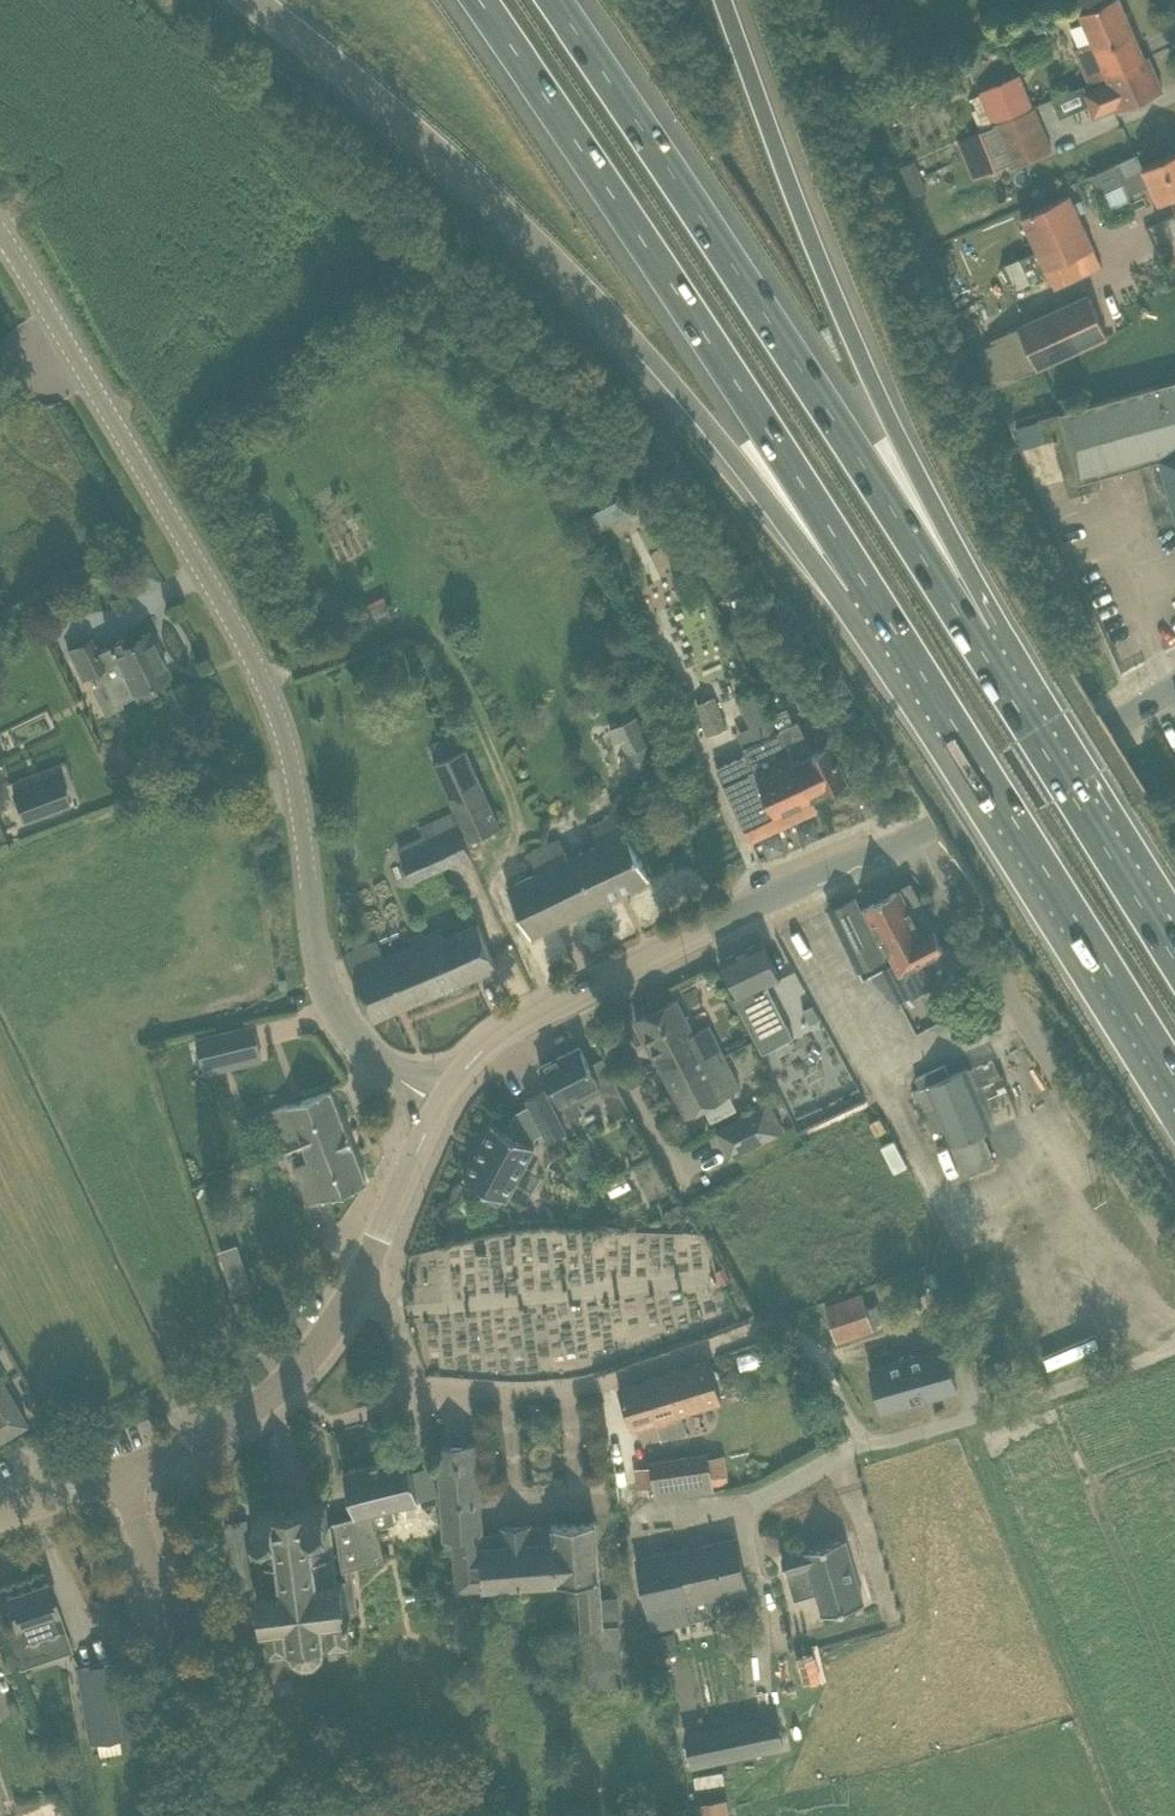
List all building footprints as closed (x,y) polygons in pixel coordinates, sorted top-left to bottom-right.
[(1106,73),(1144,56),(1120,0),(1107,0),(1080,12),(1084,21),(1071,27),(1080,47),(1075,49),(1089,83),(1107,75),(1106,73)] [(1137,100),(1159,90),(1144,56),(1106,73),(1107,75),(1109,79),(1082,90),(1094,118),(1103,114),(1137,100)] [(1034,109),(1020,75),(980,91),(981,93),(973,97),(986,129),(1034,109)] [(986,129),(982,131),(997,167),(1009,163),(1010,166),(1051,150),(1034,109),(986,129)] [(1125,183),(1129,193),(1141,188),(1151,183),(1159,201),(1174,194),(1174,152),(1128,173),(1121,158),(1093,171),(1103,193),(1125,183)] [(901,165),(906,179),(921,173),(916,159),(901,165)] [(927,188),(921,173),(906,179),(913,194),(927,188)] [(1046,269),(1055,289),(1103,267),(1070,194),(1021,217),(1036,250),(1006,264),(1017,288),(1031,281),(1029,277),(1046,269)] [(1156,322),(1174,317),(1174,290),(1150,295),(1156,322)] [(1037,368),(1107,335),(1088,293),(1018,325),(1037,368)] [(1038,417),(1039,420),(1017,425),(1023,447),(1045,441),(1054,439),(1070,496),(1101,487),(1098,477),(1139,465),(1156,526),(1174,520),(1174,378),(1038,417)] [(156,691),(150,680),(167,672),(164,667),(167,665),(163,658),(160,658),(147,631),(130,639),(128,635),(96,650),(90,638),(67,649),(83,679),(112,665),(117,673),(107,677),(119,701),(135,693),(138,700),(156,691)] [(747,754),(717,768),(741,818),(751,840),(817,809),(812,798),(813,797),(782,729),(777,732),(758,691),(738,700),(750,726),(737,732),(747,754)] [(715,696),(696,704),(709,735),(728,727),(715,696)] [(633,715),(612,725),(620,739),(641,729),(633,715)] [(798,722),(782,729),(813,797),(848,781),(838,759),(835,760),(828,745),(812,752),(798,722)] [(470,840),(492,830),(500,827),(465,747),(455,752),(434,762),(470,840)] [(59,773),(11,791),(23,822),(71,804),(59,773)] [(640,856),(619,814),(591,828),(599,844),(569,859),(559,841),(529,856),(538,874),(509,888),(521,913),(531,935),(650,878),(640,856)] [(412,879),(470,852),(456,821),(398,848),(412,879)] [(860,909),(884,956),(891,952),(898,967),(896,968),(901,977),(903,976),(904,978),(900,980),(908,997),(909,996),(934,983),(922,960),(924,959),(945,948),(911,883),(861,908),(860,909)] [(861,908),(855,896),(829,909),(839,930),(858,968),(884,956),(860,909),(861,908)] [(488,945),(479,923),(444,938),(440,928),(426,934),(425,931),(410,937),(414,946),(386,957),(378,940),(346,954),(374,1019),(497,967),(488,945)] [(762,939),(720,959),(739,994),(735,996),(762,1051),(781,1042),(760,1001),(773,995),(768,984),(781,977),(762,939)] [(636,1018),(662,1069),(699,1050),(705,1062),(723,1053),(709,1024),(694,1032),(677,997),(636,1018)] [(813,1004),(804,1009),(811,1022),(820,1017),(813,1004)] [(244,1025),(215,1032),(221,1061),(264,1051),(258,1022),(250,1024),(244,1025)] [(599,1084),(580,1045),(543,1064),(563,1103),(569,1117),(583,1110),(576,1095),(599,1084)] [(705,1062),(699,1050),(662,1069),(686,1117),(726,1096),(725,1094),(740,1087),(723,1053),(705,1062)] [(976,1086),(967,1067),(949,1075),(945,1064),(916,1076),(920,1086),(913,1089),(931,1132),(942,1127),(964,1177),(996,1163),(983,1132),(993,1127),(982,1100),(988,1097),(982,1084),(976,1086)] [(617,1085),(601,1093),(614,1119),(630,1110),(617,1085)] [(506,1130),(493,1123),(465,1176),(487,1188),(484,1194),(499,1202),(502,1196),(507,1198),(535,1145),(532,1144),(537,1135),(544,1131),(548,1140),(566,1131),(544,1088),(526,1097),(530,1104),(516,1111),(506,1130)] [(349,1135),(331,1089),(288,1105),(287,1102),(271,1108),(283,1138),(299,1132),(307,1152),(349,1135)] [(730,1158),(785,1128),(768,1097),(752,1105),(754,1109),(715,1129),(730,1158)] [(307,1152),(311,1161),(296,1167),(308,1198),(312,1196),(314,1201),(329,1195),(329,1197),(367,1182),(349,1135),(307,1152)] [(714,1269),(721,1282),(730,1277),(724,1264),(714,1269)] [(245,1270),(229,1275),(231,1282),(234,1291),(250,1286),(245,1270)] [(873,1329),(868,1312),(862,1294),(825,1305),(836,1341),(873,1329)] [(946,1346),(871,1368),(882,1410),(958,1388),(946,1346)] [(710,1359),(619,1387),(631,1427),(656,1420),(662,1438),(687,1430),(682,1412),(722,1399),(710,1359)] [(0,1376),(0,1438),(27,1422),(0,1376)] [(442,1445),(438,1445),(445,1549),(454,1549),(457,1589),(525,1584),(578,1580),(586,1687),(623,1685),(618,1624),(604,1625),(600,1579),(601,1579),(601,1576),(600,1576),(600,1575),(596,1522),(596,1520),(594,1520),(594,1521),(555,1524),(554,1523),(552,1523),(552,1524),(531,1526),(531,1523),(503,1525),(503,1531),(483,1533),(480,1487),(477,1442),(476,1442),(464,1443),(451,1444),(442,1445)] [(338,1547),(338,1552),(336,1552),(339,1577),(342,1576),(344,1591),(355,1589),(353,1566),(385,1558),(377,1525),(396,1520),(393,1506),(437,1494),(429,1465),(411,1470),(408,1454),(344,1470),(350,1493),(356,1515),(332,1521),(336,1548),(338,1547)] [(707,1454),(652,1463),(655,1484),(656,1492),(657,1497),(712,1488),(710,1477),(707,1454)] [(332,1521),(329,1521),(327,1502),(307,1505),(276,1509),(275,1508),(255,1511),(258,1530),(255,1530),(259,1559),(257,1559),(257,1562),(259,1562),(263,1588),(258,1588),(267,1654),(248,1656),(242,1657),(242,1659),(291,1653),(295,1653),(295,1654),(306,1659),(317,1658),(326,1651),(325,1648),(330,1647),(331,1656),(340,1655),(339,1647),(351,1645),(347,1615),(351,1615),(351,1611),(358,1610),(355,1589),(344,1591),(342,1576),(339,1577),(336,1552),(338,1552),(338,1547),(336,1548),(332,1521)] [(676,1550),(684,1586),(680,1587),(686,1614),(687,1619),(715,1613),(711,1596),(746,1588),(735,1538),(676,1550)] [(805,1550),(782,1557),(795,1599),(817,1592),(824,1614),(864,1602),(845,1538),(805,1550)] [(676,1550),(636,1559),(650,1627),(669,1623),(668,1618),(686,1614),(680,1587),(684,1586),(676,1550)] [(62,1630),(56,1611),(57,1611),(48,1582),(6,1595),(6,1596),(0,1598),(0,1609),(4,1620),(13,1617),(21,1643),(23,1643),(28,1657),(51,1650),(47,1635),(62,1630)] [(658,1634),(662,1656),(680,1652),(676,1630),(658,1634)] [(812,1653),(798,1657),(805,1681),(819,1677),(812,1653)] [(129,1660),(79,1669),(91,1747),(126,1741),(125,1735),(140,1732),(129,1660)] [(662,1682),(647,1685),(651,1706),(667,1703),(662,1682)] [(774,1715),(686,1733),(692,1762),(779,1744),(774,1715)] [(440,1791),(451,1790),(454,1790),(452,1772),(439,1773),(440,1791)] [(696,1803),(699,1815),(731,1815),(727,1797),(696,1803)]
